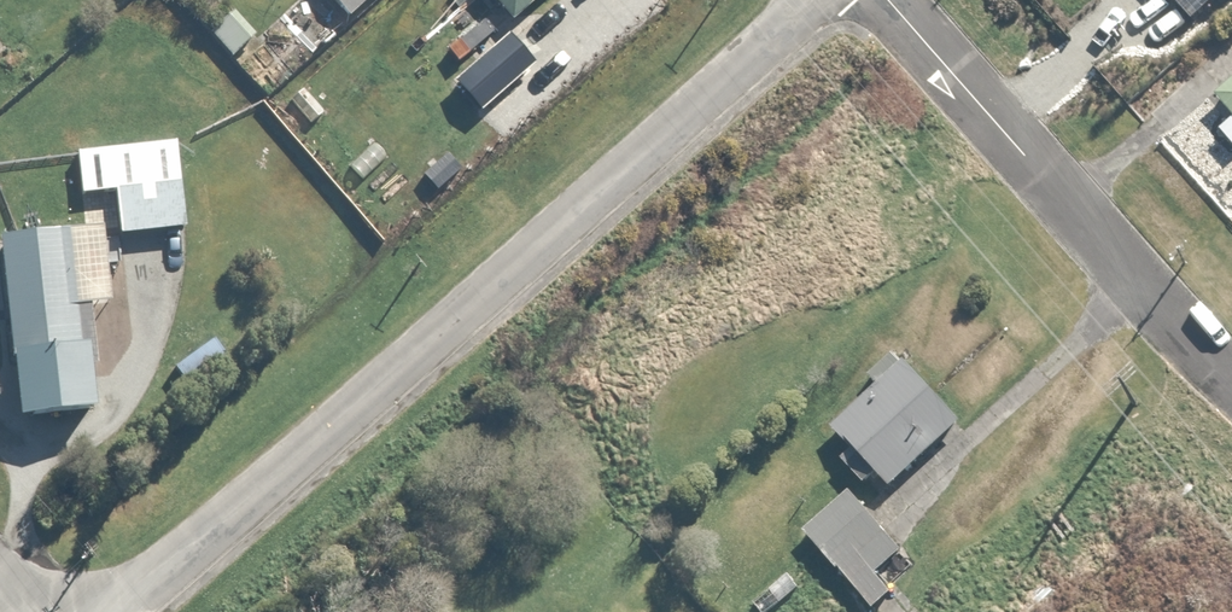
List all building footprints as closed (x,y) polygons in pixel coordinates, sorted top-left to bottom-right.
[(363,0),(336,0),(349,13),(363,0)] [(508,18),(529,0),(492,0),(508,18)] [(225,7),(203,27),(229,54),(250,34),(225,7)] [(499,32),(449,77),(476,107),(526,61),(499,32)] [(1212,89),(1231,113),(1231,73),(1212,89)] [(443,146),(417,171),(433,188),(459,163),(443,146)] [(171,164),(111,169),(117,228),(176,223),(171,164)] [(0,225),(0,361),(5,412),(83,404),(65,219),(0,225)] [(883,484),(954,416),(888,347),(860,374),(872,387),(830,427),(847,445),(836,455),(860,480),(870,470),(883,484)] [(853,481),(799,528),(866,604),(884,588),(869,570),(904,539),(853,481)]
